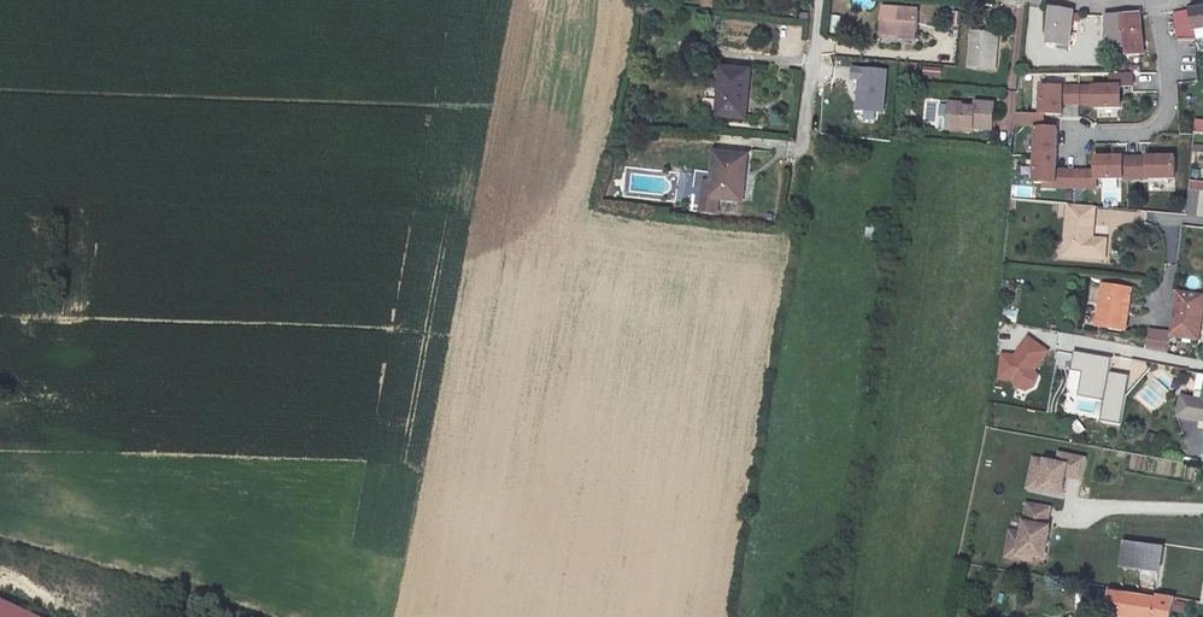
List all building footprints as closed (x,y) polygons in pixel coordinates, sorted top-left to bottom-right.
[(894,0),(882,0),(879,30),(900,32),(901,25),(916,26),(918,2),(894,0)] [(1195,32),(1194,14),(1202,12),(1202,0),(1171,0),(1174,33),(1195,32)] [(1049,38),(1068,41),(1072,6),(1052,3),(1049,38)] [(1125,9),(1126,32),(1127,50),(1143,50),(1141,5),(1125,9)] [(1126,32),(1125,9),(1119,9),(1110,9),(1110,32),(1126,32)] [(973,26),(969,59),(996,63),(1000,30),(973,26)] [(755,66),(727,62),(721,108),(749,112),(755,66)] [(941,79),(942,68),(924,65),(922,76),(941,79)] [(1114,77),(1133,77),(1133,67),(1114,68),(1114,77)] [(888,71),(852,68),(851,81),(858,82),(856,112),(885,114),(888,71)] [(1042,108),(1063,108),(1063,98),(1063,81),(1042,81),(1042,108)] [(1067,98),(1079,98),(1079,81),(1068,81),(1067,98)] [(1079,98),(1093,98),(1093,81),(1079,81),(1079,98)] [(1093,102),(1120,102),(1120,81),(1093,81),(1093,98),(1093,102)] [(950,98),(947,127),(969,130),(969,124),(995,126),(999,99),(979,96),(978,105),(967,104),(967,100),(950,98)] [(1023,124),(1038,124),(1038,108),(1019,108),(1017,124),(1023,124)] [(1193,132),(1202,133),(1202,119),(1195,118),(1193,132)] [(1055,178),(1055,166),(1056,124),(1042,124),(1038,124),(1023,124),(1023,178),(1044,178),(1055,178)] [(715,147),(710,192),(742,196),(744,180),(740,180),(744,151),(715,147)] [(1095,173),(1122,173),(1122,152),(1095,152),(1095,166),(1095,173)] [(1138,173),(1138,152),(1127,152),(1127,173),(1138,173)] [(1138,173),(1147,173),(1147,152),(1138,152),(1138,173)] [(1147,173),(1174,173),(1174,152),(1147,152),(1147,173)] [(1065,182),(1065,166),(1055,166),(1055,178),(1044,178),(1044,182),(1065,182)] [(1065,182),(1086,182),(1086,166),(1065,166),(1065,182)] [(1086,182),(1095,182),(1095,173),(1095,166),(1086,166),(1086,182)] [(1189,190),(1202,190),(1202,181),(1189,180),(1189,190)] [(1096,201),(1070,199),(1066,250),(1094,252),(1095,244),(1107,245),(1108,234),(1092,232),(1093,229),(1094,229),(1096,201)] [(1107,245),(1095,244),(1094,252),(1106,253),(1107,245)] [(1123,310),(1127,290),(1102,286),(1095,327),(1124,332),(1127,310),(1123,310)] [(1180,292),(1174,337),(1200,340),(1202,321),(1202,296),(1180,292)] [(1145,350),(1166,352),(1169,330),(1147,328),(1145,350)] [(1049,351),(1028,338),(1014,357),(1003,356),(999,378),(1012,381),(1015,387),(1027,391),(1035,386),(1038,376),(1036,371),(1049,351)] [(1112,359),(1076,353),(1073,370),(1082,372),(1078,397),(1105,401),(1110,373),(1112,359)] [(1129,376),(1110,373),(1105,401),(1101,422),(1121,425),(1129,376)] [(1201,415),(1202,415),(1202,404),(1196,402),(1198,396),(1185,393),(1181,411),(1201,415)] [(1036,457),(1029,490),(1075,499),(1085,457),(1061,452),(1059,461),(1036,457)] [(1045,552),(1051,521),(1048,520),(1051,501),(1029,497),(1024,526),(1020,548),(1031,550),(1045,552)] [(1030,553),(1031,550),(1020,548),(1024,526),(1009,524),(1004,548),(1030,553)] [(1164,547),(1125,543),(1122,569),(1161,573),(1164,547)] [(1198,546),(1195,569),(1202,571),(1202,546),(1198,546)] [(1160,616),(1164,616),(1170,590),(1157,588),(1154,596),(1107,587),(1104,607),(1160,616)] [(19,604),(12,616),(45,616),(19,604)]
